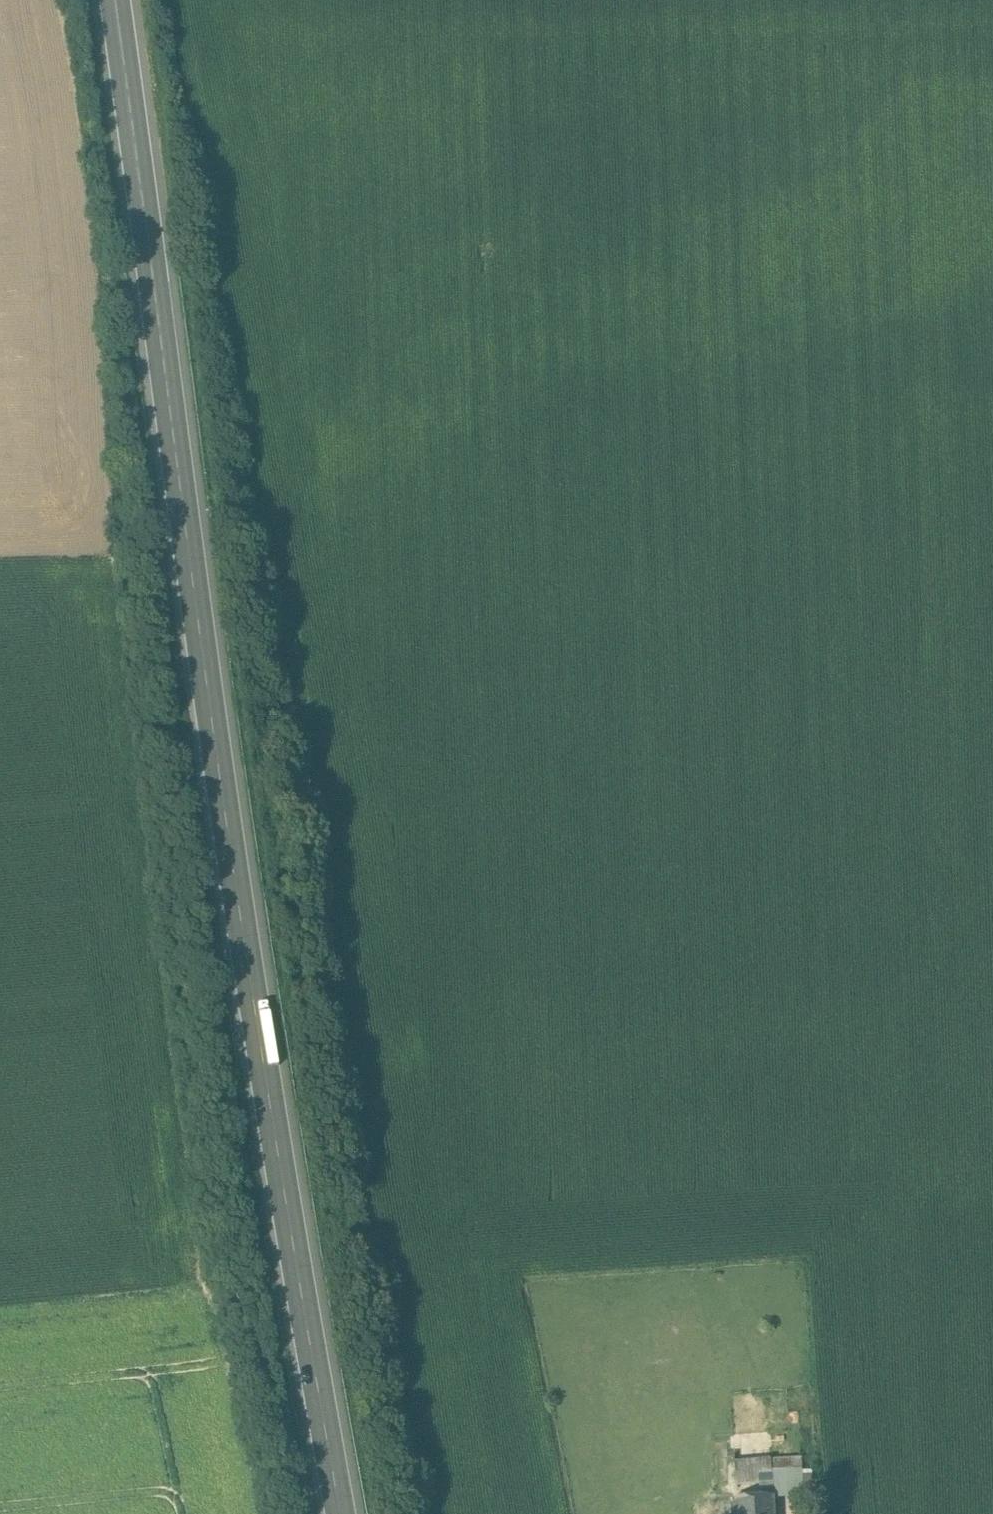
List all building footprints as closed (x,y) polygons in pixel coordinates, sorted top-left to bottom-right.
[(801,1457),(771,1459),(771,1472),(802,1470),(801,1457)] [(771,1459),(734,1461),(735,1484),(772,1481),(771,1472),(771,1459)] [(802,1470),(771,1472),(772,1481),(773,1496),(773,1497),(803,1495),(802,1470)] [(733,1498),(734,1513),(774,1513),(773,1497),(773,1496),(733,1498)]
